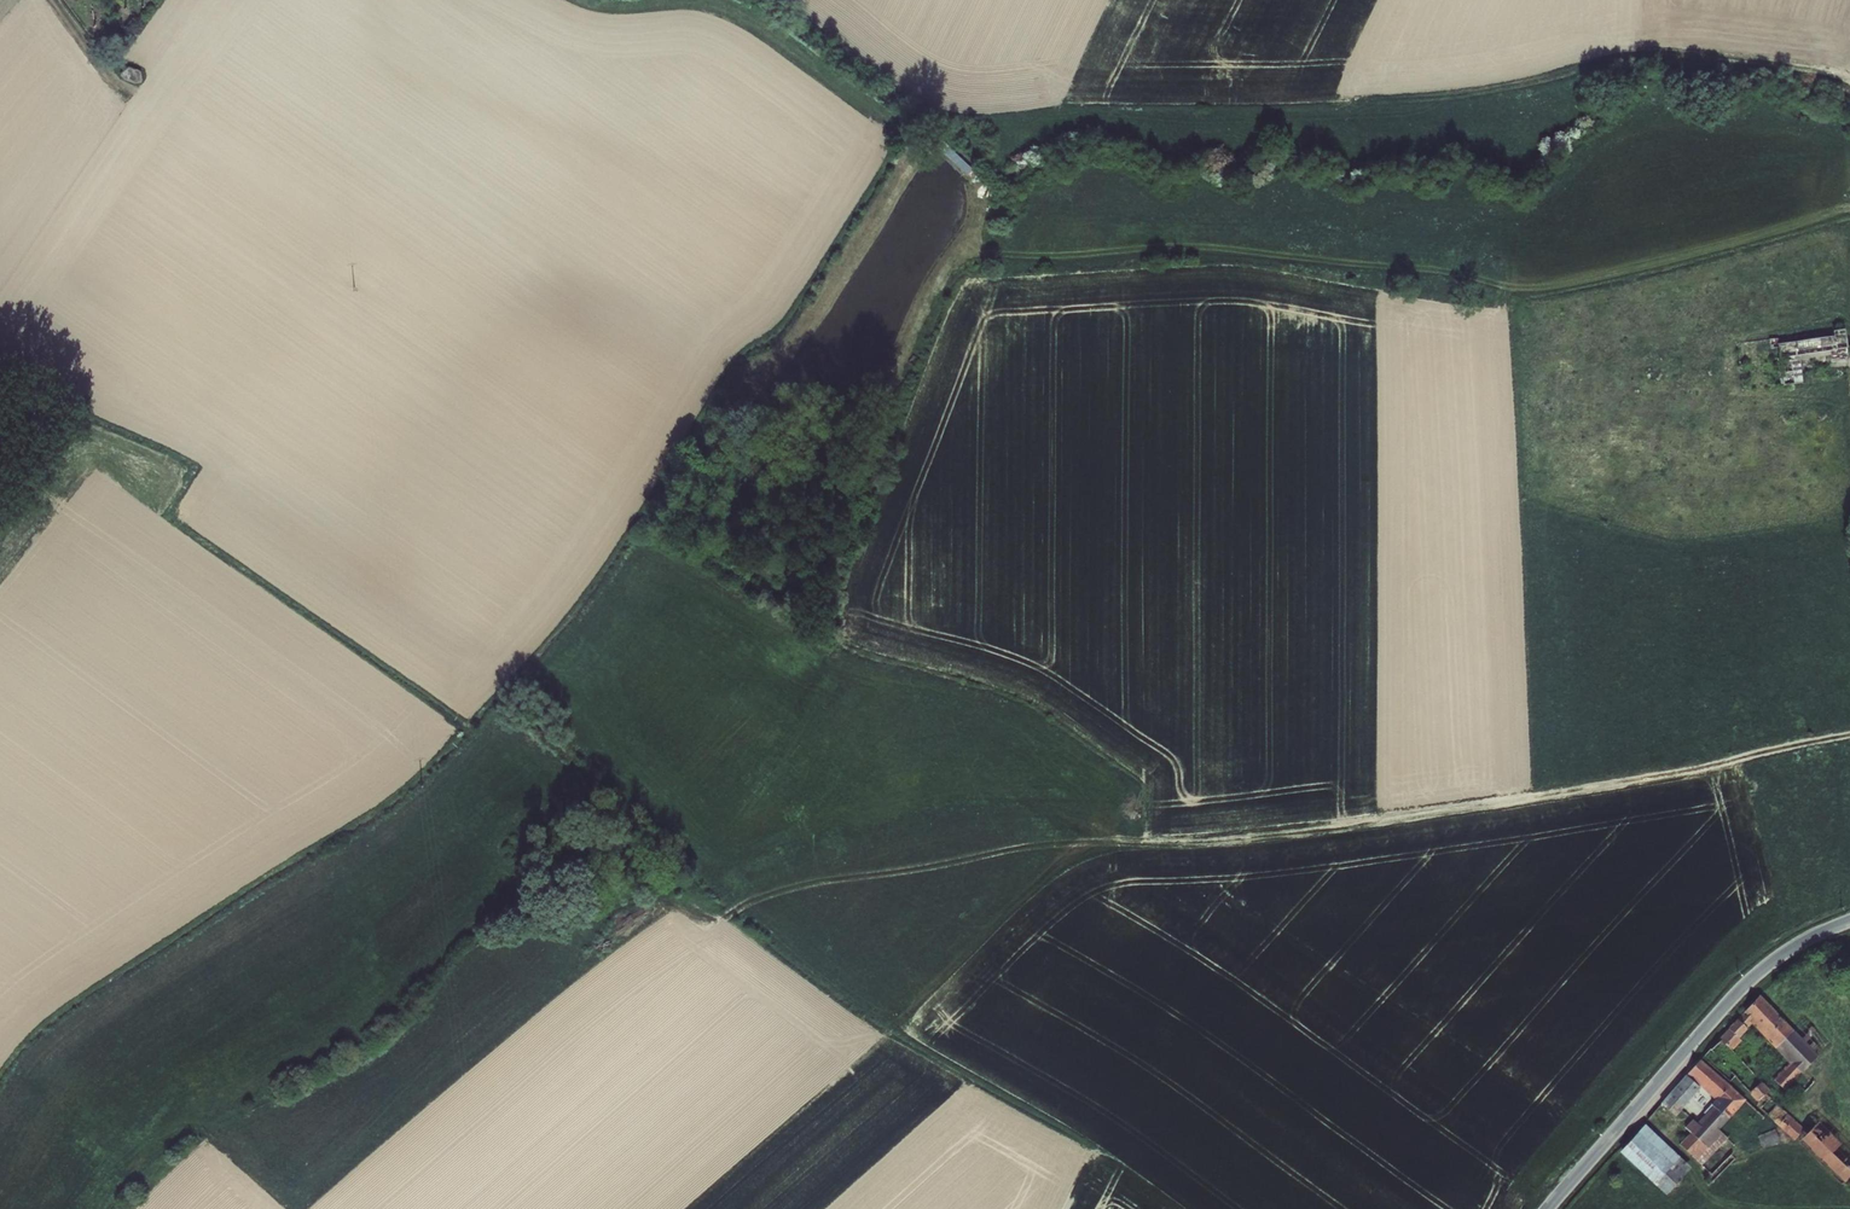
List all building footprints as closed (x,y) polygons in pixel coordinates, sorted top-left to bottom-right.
[(125,69),(121,72),(121,73),(121,74),(121,75),(125,80),(130,81),(135,83),(141,82),(142,82),(143,81),(143,80),(142,75),(141,71),(141,70),(140,70),(135,68),(130,66),(129,66),(128,66),(125,69)] [(1844,323),(1788,331),(1790,346),(1794,345),(1832,340),(1835,352),(1848,350),(1844,323)] [(1773,333),(1778,362),(1788,361),(1785,346),(1790,346),(1788,331),(1773,333)] [(1828,951),(1825,944),(1816,948),(1820,956),(1828,951)] [(1816,1042),(1765,987),(1741,1010),(1749,1018),(1755,1012),(1793,1054),(1776,1071),(1787,1082),(1804,1066),(1799,1059),(1816,1042)] [(1741,1010),(1732,1016),(1741,1026),(1749,1018),(1741,1010)] [(1741,1026),(1732,1016),(1723,1026),(1728,1029),(1717,1040),(1713,1037),(1706,1044),(1735,1071),(1739,1067),(1760,1092),(1771,1082),(1733,1038),(1743,1027),(1741,1026)] [(1741,1089),(1702,1049),(1691,1061),(1719,1087),(1712,1094),(1715,1097),(1702,1112),(1694,1104),(1685,1114),(1692,1121),(1682,1132),(1710,1156),(1727,1136),(1716,1125),(1737,1104),(1732,1099),(1741,1089)] [(1697,1072),(1688,1064),(1671,1083),(1680,1089),(1697,1072)] [(1804,1066),(1787,1082),(1797,1092),(1814,1076),(1804,1066)] [(1771,1082),(1760,1092),(1781,1115),(1790,1106),(1771,1082)] [(1800,1130),(1844,1173),(1849,1168),(1849,1130),(1825,1105),(1800,1130)] [(1681,1143),(1649,1113),(1624,1140),(1655,1170),(1681,1143)] [(1693,1154),(1681,1143),(1655,1170),(1668,1180),(1693,1154)]
